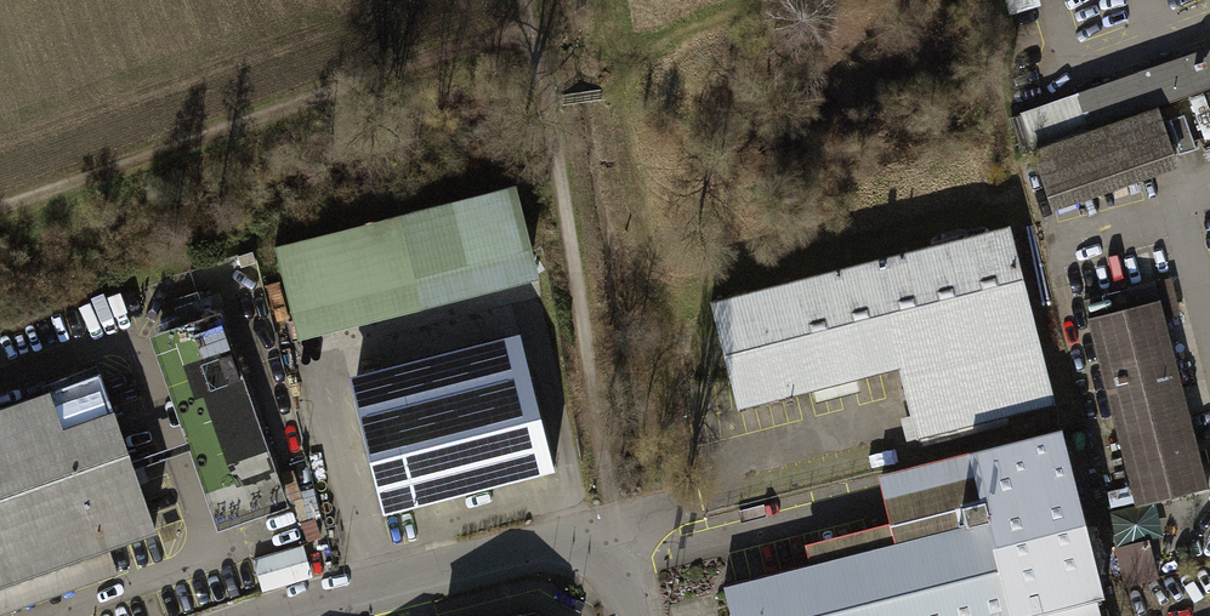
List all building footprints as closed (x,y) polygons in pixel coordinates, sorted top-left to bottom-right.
[(1025,153),(1152,112),(1209,91),(1209,45),(1012,120),(1025,153)] [(1025,153),(1045,214),(1172,172),(1152,112),(1025,153)] [(512,180),(272,239),(294,329),(534,270),(512,180)] [(916,435),(1053,400),(1008,224),(711,299),(738,405),(898,364),(916,435)] [(1082,326),(1131,510),(1207,490),(1157,306),(1082,326)] [(145,331),(210,527),(282,504),(217,307),(145,331)] [(379,508),(552,464),(516,326),(343,370),(379,508)] [(115,573),(104,542),(151,526),(97,367),(0,400),(0,612),(115,573)] [(1064,432),(975,455),(973,449),(880,473),(898,542),(727,585),(735,615),(1100,615),(1094,593),(1104,590),(1064,432)] [(308,543),(258,556),(265,586),(315,573),(308,543)] [(532,612),(524,606),(486,615),(538,615),(532,612)]
